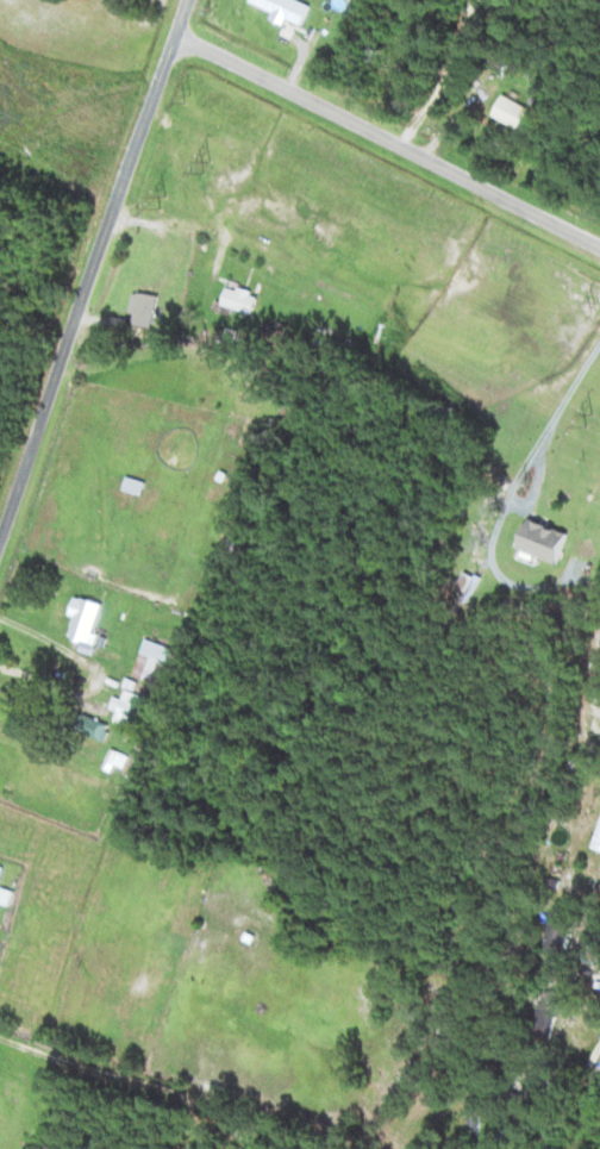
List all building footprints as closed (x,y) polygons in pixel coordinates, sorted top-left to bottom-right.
[(305,25),(313,7),(297,0),(254,0),(253,3),(305,25)] [(496,116),(532,135),(542,114),(506,96),(496,116)] [(258,290),(226,290),(226,309),(258,309),(258,290)] [(135,323),(154,329),(163,296),(144,291),(135,323)] [(560,563),(573,534),(535,518),(522,547),(560,563)] [(97,643),(106,603),(81,597),(72,637),(97,643)] [(156,682),(171,647),(150,638),(135,673),(156,682)] [(152,696),(129,688),(118,721),(140,729),(152,696)] [(116,726),(89,713),(82,729),(108,741),(116,726)] [(548,947),(565,952),(575,924),(557,918),(548,947)] [(565,997),(549,992),(537,1035),(553,1040),(565,997)] [(474,1134),(485,1134),(485,1098),(474,1098),(474,1134)]
